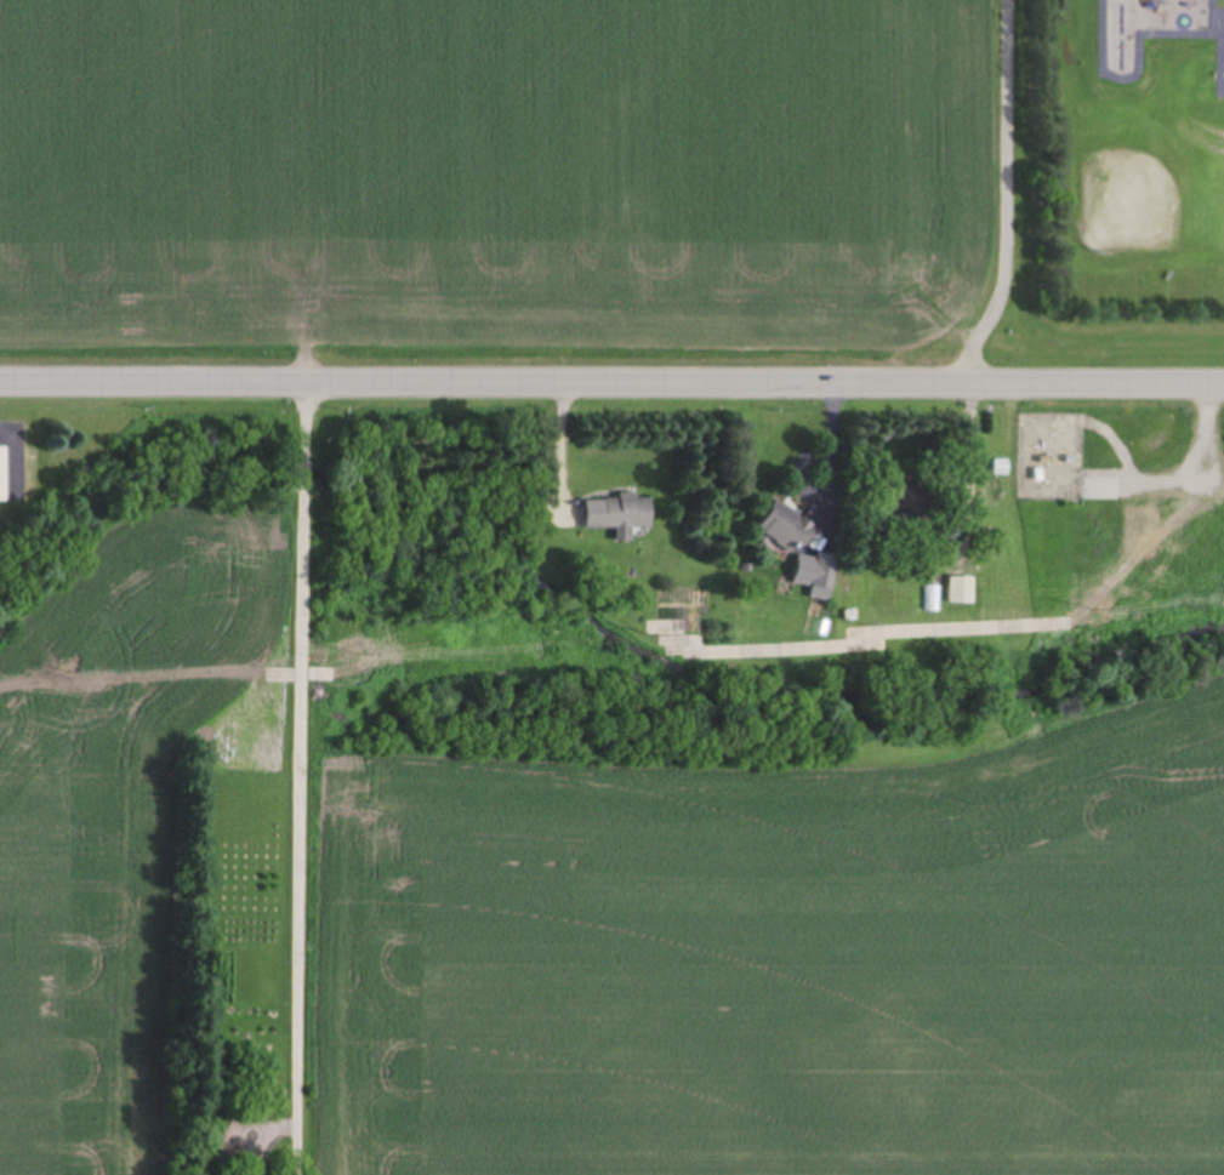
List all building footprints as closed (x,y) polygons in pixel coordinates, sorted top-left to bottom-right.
[(9,501),(9,447),(0,447),(0,501),(9,501)] [(657,528),(656,495),(589,497),(590,529),(620,528),(621,540),(637,540),(637,528),(657,528)] [(799,557),(795,584),(831,590),(837,582),(841,558),(837,555),(822,552),(819,557),(808,555),(809,549),(822,530),(783,502),(778,501),(764,521),(762,530),(799,557)] [(941,612),(941,588),(927,588),(927,612),(941,612)]
